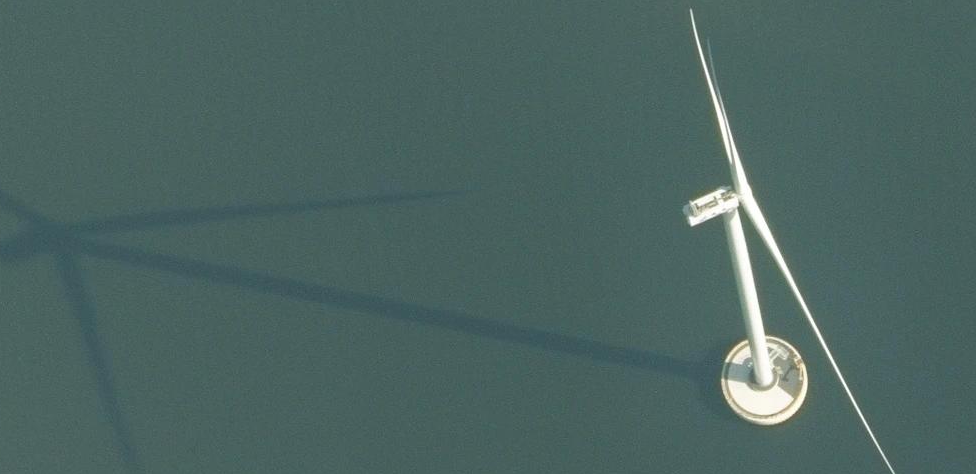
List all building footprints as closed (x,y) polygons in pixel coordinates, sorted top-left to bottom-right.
[(756,371),(755,372),(754,373),(753,375),(753,376),(752,378),(753,380),(753,381),(754,383),(755,384),(756,385),(757,386),(759,386),(760,387),(762,387),(763,386),(765,386),(766,385),(767,384),(768,383),(769,381),(769,380),(770,378),(769,376),(769,375),(768,373),(767,372),(766,371),(765,370),(763,370),(762,369),(760,369),(759,370),(757,370),(756,371)]
